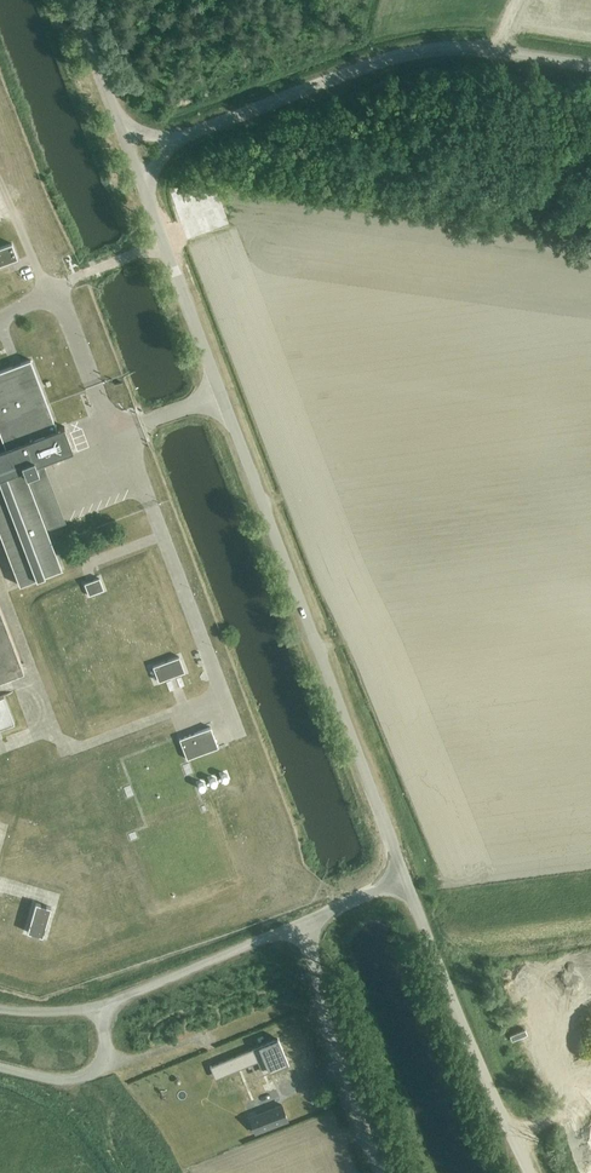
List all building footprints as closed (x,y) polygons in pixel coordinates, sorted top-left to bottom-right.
[(17,259),(12,243),(0,248),(0,265),(17,259)] [(20,585),(62,569),(26,476),(39,471),(39,470),(43,468),(44,466),(43,465),(42,462),(73,450),(64,426),(56,429),(30,360),(21,363),(12,367),(0,371),(0,533),(20,585)] [(99,578),(85,584),(89,596),(104,590),(99,578)] [(24,670),(0,607),(0,679),(24,670)] [(185,671),(179,656),(153,666),(159,681),(185,671)] [(0,697),(0,728),(14,723),(4,695),(0,697)] [(179,738),(187,759),(218,747),(211,727),(179,738)] [(201,789),(233,778),(230,768),(198,779),(201,789)] [(26,930),(41,934),(48,906),(34,902),(26,930)] [(278,1038),(210,1067),(214,1077),(259,1058),(265,1073),(285,1065),(281,1055),(284,1054),(278,1038)] [(243,1120),(249,1135),(282,1122),(276,1107),(243,1120)]
